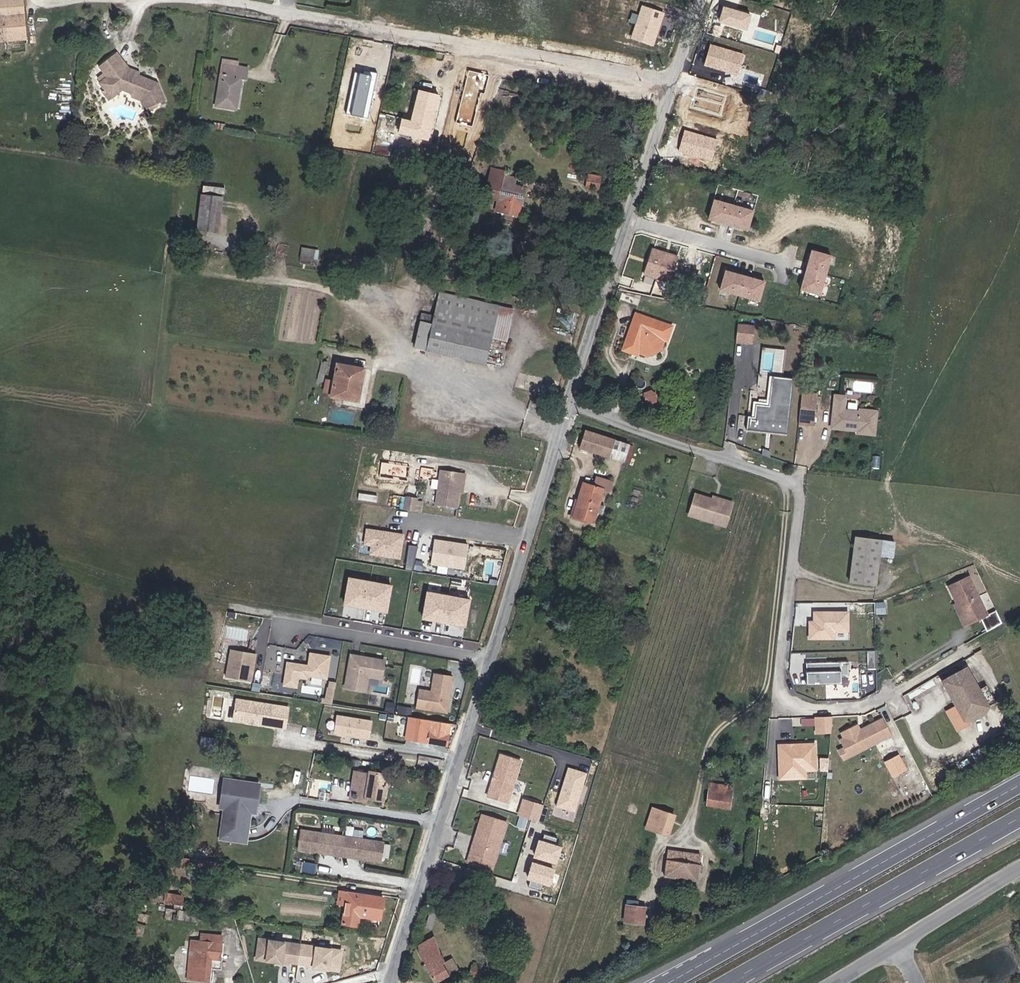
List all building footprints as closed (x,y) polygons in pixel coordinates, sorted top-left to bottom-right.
[(26,36),(24,0),(0,0),(0,39),(26,36)] [(751,16),(724,7),(720,22),(747,30),(751,16)] [(775,36),(756,30),(753,38),(772,44),(775,36)] [(744,55),(711,45),(705,65),(738,75),(744,55)] [(127,75),(129,69),(121,67),(107,50),(102,53),(120,75),(122,73),(127,75)] [(155,96),(148,83),(127,75),(122,73),(120,75),(102,53),(87,64),(92,70),(84,76),(88,81),(84,85),(91,94),(97,89),(101,94),(105,89),(116,94),(128,99),(133,105),(132,106),(140,109),(148,103),(147,101),(155,96)] [(233,79),(236,63),(226,61),(227,57),(208,53),(200,104),(222,107),(227,77),(233,79)] [(725,96),(697,87),(691,107),(720,115),(725,96)] [(91,102),(101,94),(97,89),(91,94),(87,97),(91,102)] [(133,105),(128,99),(116,94),(115,98),(125,101),(128,105),(132,106),(133,105)] [(382,137),(410,144),(422,100),(405,95),(400,111),(395,110),(394,116),(399,118),(397,127),(386,123),(382,137)] [(350,150),(352,137),(345,136),(350,104),(339,103),(332,147),(350,150)] [(718,141),(685,131),(679,151),(712,161),(718,141)] [(597,188),(601,176),(588,172),(584,183),(597,188)] [(508,224),(514,196),(504,194),(505,186),(493,184),(494,180),(480,177),(474,205),(487,208),(485,218),(508,224)] [(588,202),(591,189),(577,186),(575,199),(588,202)] [(737,225),(743,206),(704,195),(698,214),(737,225)] [(186,236),(209,239),(214,202),(191,198),(186,236)] [(442,248),(453,252),(455,247),(444,243),(442,248)] [(667,252),(642,243),(634,268),(659,277),(667,252)] [(810,290),(821,250),(801,245),(791,284),(810,290)] [(302,248),(301,260),(319,261),(320,249),(302,248)] [(440,253),(451,257),(453,252),(442,248),(440,253)] [(749,296),(755,276),(715,265),(710,285),(749,296)] [(757,299),(762,301),(767,281),(762,279),(757,299)] [(408,322),(478,341),(487,307),(427,291),(421,319),(409,316),(408,322)] [(478,341),(495,346),(503,311),(487,307),(478,341)] [(648,335),(653,335),(657,322),(621,311),(609,348),(623,353),(625,347),(634,350),(646,343),(648,335)] [(727,317),(726,333),(742,335),(743,319),(727,317)] [(402,347),(473,364),(478,341),(408,322),(402,347)] [(317,395),(341,401),(348,370),(324,364),(317,395)] [(759,384),(760,368),(747,367),(746,383),(759,384)] [(738,409),(737,421),(756,423),(756,417),(764,417),(764,423),(778,424),(782,369),(760,368),(759,384),(758,397),(745,397),(744,409),(738,409)] [(792,396),(807,398),(808,382),(793,380),(792,396)] [(866,421),(868,398),(851,397),(851,399),(835,398),(836,384),(826,383),(824,411),(833,412),(833,416),(850,417),(849,419),(866,421)] [(640,399),(647,396),(641,385),(634,388),(634,396),(640,399)] [(792,396),(790,412),(806,413),(807,398),(792,396)] [(572,450),(612,461),(617,443),(577,432),(572,450)] [(448,513),(453,487),(456,488),(458,480),(433,475),(427,509),(448,513)] [(564,519),(583,525),(593,493),(601,495),(603,486),(585,481),(582,489),(573,487),(564,519)] [(718,522),(725,498),(717,496),(716,498),(706,495),(688,490),(682,511),(718,522)] [(415,507),(409,506),(409,503),(399,501),(396,514),(413,517),(415,507)] [(868,570),(871,525),(845,523),(841,568),(868,570)] [(370,545),(369,554),(402,557),(405,532),(364,528),(363,544),(370,545)] [(430,566),(467,566),(467,540),(430,540),(430,566)] [(994,610),(988,613),(968,573),(945,585),(965,625),(981,617),(987,629),(1001,622),(994,610)] [(344,575),(339,602),(388,612),(394,585),(344,575)] [(877,598),(876,588),(868,589),(868,598),(877,598)] [(467,625),(472,599),(423,589),(418,616),(467,625)] [(940,620),(937,613),(932,615),(926,601),(923,603),(933,624),(940,620)] [(807,638),(834,639),(834,630),(849,630),(849,610),(812,609),(812,619),(808,619),(807,638)] [(256,681),(261,651),(233,647),(228,677),(256,681)] [(285,685),(302,688),(302,683),(323,686),(324,678),(333,679),(336,654),(313,651),(311,663),(289,660),(285,685)] [(352,653),(347,689),(371,692),(374,677),(388,679),(391,659),(352,653)] [(956,658),(932,672),(955,710),(963,705),(963,707),(970,703),(972,702),(970,700),(978,696),(969,680),(972,677),(970,673),(966,675),(956,658)] [(837,683),(837,674),(848,674),(848,661),(803,661),(803,682),(837,683)] [(423,687),(419,707),(451,713),(458,675),(437,671),(433,689),(423,687)] [(373,691),(384,692),(385,679),(374,678),(373,691)] [(257,714),(258,708),(232,704),(229,724),(281,732),(284,712),(273,710),(272,716),(257,714)] [(836,746),(882,722),(874,706),(857,715),(858,717),(853,720),(849,712),(834,720),(837,725),(833,727),(837,734),(832,737),(836,746)] [(272,716),(273,710),(258,708),(257,714),(272,716)] [(377,738),(378,717),(340,714),(338,735),(377,738)] [(831,733),(832,716),(815,716),(815,733),(831,733)] [(444,728),(404,721),(400,743),(441,749),(444,728)] [(777,725),(769,724),(765,757),(787,759),(788,752),(789,748),(799,739),(801,728),(783,726),(781,728),(778,728),(777,725)] [(361,741),(347,739),(345,750),(360,752),(361,741)] [(798,753),(799,739),(789,748),(788,752),(798,753)] [(891,776),(907,770),(900,753),(884,759),(891,776)] [(498,801),(510,760),(491,754),(485,773),(486,776),(485,779),(483,780),(478,795),(498,801)] [(705,785),(726,787),(727,777),(707,775),(705,785)] [(365,780),(350,777),(346,804),(361,807),(362,803),(379,806),(381,793),(377,792),(379,780),(366,778),(365,780)] [(703,798),(725,800),(726,787),(705,785),(703,798)] [(226,813),(229,787),(222,786),(218,812),(226,813)] [(250,817),(254,791),(229,787),(226,813),(234,814),(233,822),(225,821),(222,820),(219,844),(241,847),(244,823),(239,823),(240,815),(250,817)] [(530,817),(543,822),(549,804),(524,795),(517,813),(522,814),(518,825),(527,828),(530,817)] [(646,806),(656,808),(658,798),(649,796),(646,806)] [(643,818),(666,823),(670,800),(658,798),(656,808),(646,806),(643,818)] [(233,822),(234,814),(226,813),(225,821),(233,822)] [(469,845),(478,816),(473,814),(464,843),(469,845)] [(486,859),(497,821),(478,816),(469,845),(464,843),(462,852),(486,859)] [(84,823),(76,821),(73,831),(82,833),(84,823)] [(561,842),(563,837),(545,831),(537,854),(565,864),(572,845),(561,842)] [(376,865),(379,846),(297,836),(295,855),(376,865)] [(695,871),(696,864),(697,857),(698,848),(670,844),(668,855),(663,855),(662,867),(695,871)] [(565,868),(533,859),(529,876),(535,877),(532,886),(546,889),(548,883),(560,886),(565,868)] [(623,913),(641,916),(644,900),(635,899),(635,892),(628,891),(623,913)] [(333,909),(344,910),(345,897),(334,896),(333,909)] [(358,924),(352,923),(357,898),(345,897),(344,910),(343,928),(358,930),(358,924)] [(359,917),(380,919),(383,900),(357,898),(352,923),(358,924),(359,917)] [(162,906),(176,908),(177,900),(163,899),(162,906)] [(435,908),(427,906),(421,923),(429,926),(435,908)] [(212,931),(226,933),(227,924),(212,922),(212,931)] [(436,975),(458,961),(452,951),(444,955),(434,931),(421,938),(421,948),(436,975)] [(472,946),(478,947),(482,935),(475,933),(472,946)] [(201,948),(217,949),(218,938),(202,937),(201,948)] [(257,960),(345,970),(348,946),(260,937),(257,960)] [(210,959),(216,959),(217,949),(201,948),(192,948),(190,973),(209,974),(209,969),(210,959)] [(466,974),(472,975),(476,961),(470,960),(466,974)] [(209,974),(190,973),(190,982),(209,982),(209,974)]
